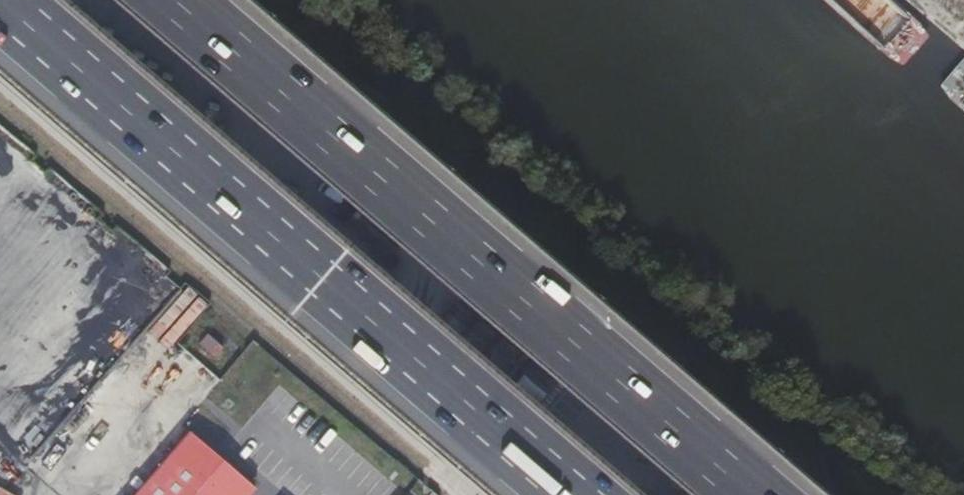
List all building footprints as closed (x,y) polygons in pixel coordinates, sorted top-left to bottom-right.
[(162,333),(170,340),(203,302),(189,290),(179,302),(184,307),(162,333)] [(205,331),(196,340),(212,356),(222,347),(205,331)] [(133,494),(249,494),(254,490),(186,433),(133,494)]
